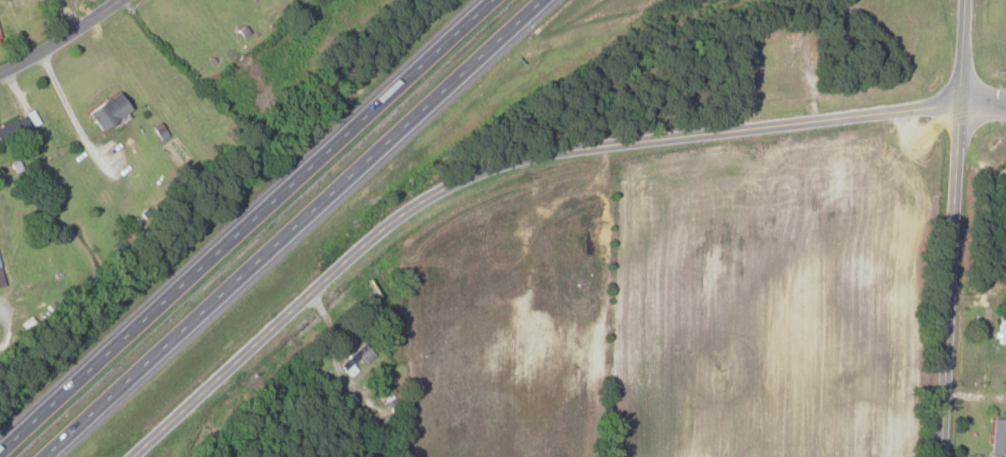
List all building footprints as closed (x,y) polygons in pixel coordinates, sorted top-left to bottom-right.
[(84,110),(95,129),(127,110),(116,91),(84,110)] [(26,131),(23,118),(1,123),(4,136),(26,131)] [(1005,344),(1005,319),(998,319),(997,343),(1005,344)] [(990,418),(989,453),(1005,454),(1005,419),(990,418)]
